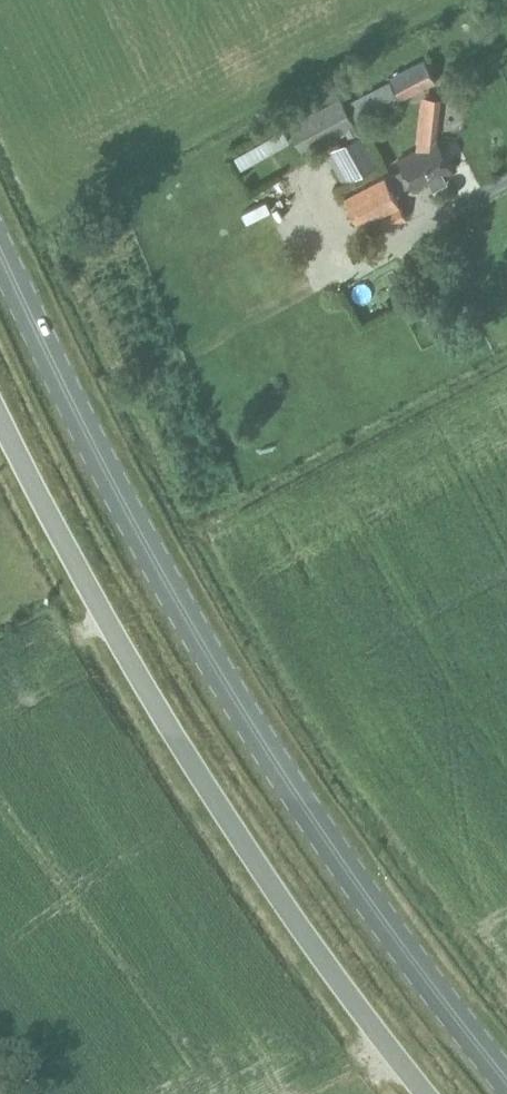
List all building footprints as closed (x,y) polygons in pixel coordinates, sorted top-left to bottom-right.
[(436,65),(401,82),(423,124),(421,125),(428,138),(424,140),(435,161),(466,145),(456,123),(453,124),(448,114),(458,109),(436,65)] [(309,94),(251,124),(277,176),(299,166),(293,154),(330,136),(309,94)] [(380,217),(348,233),(359,255),(391,239),(380,217)]
